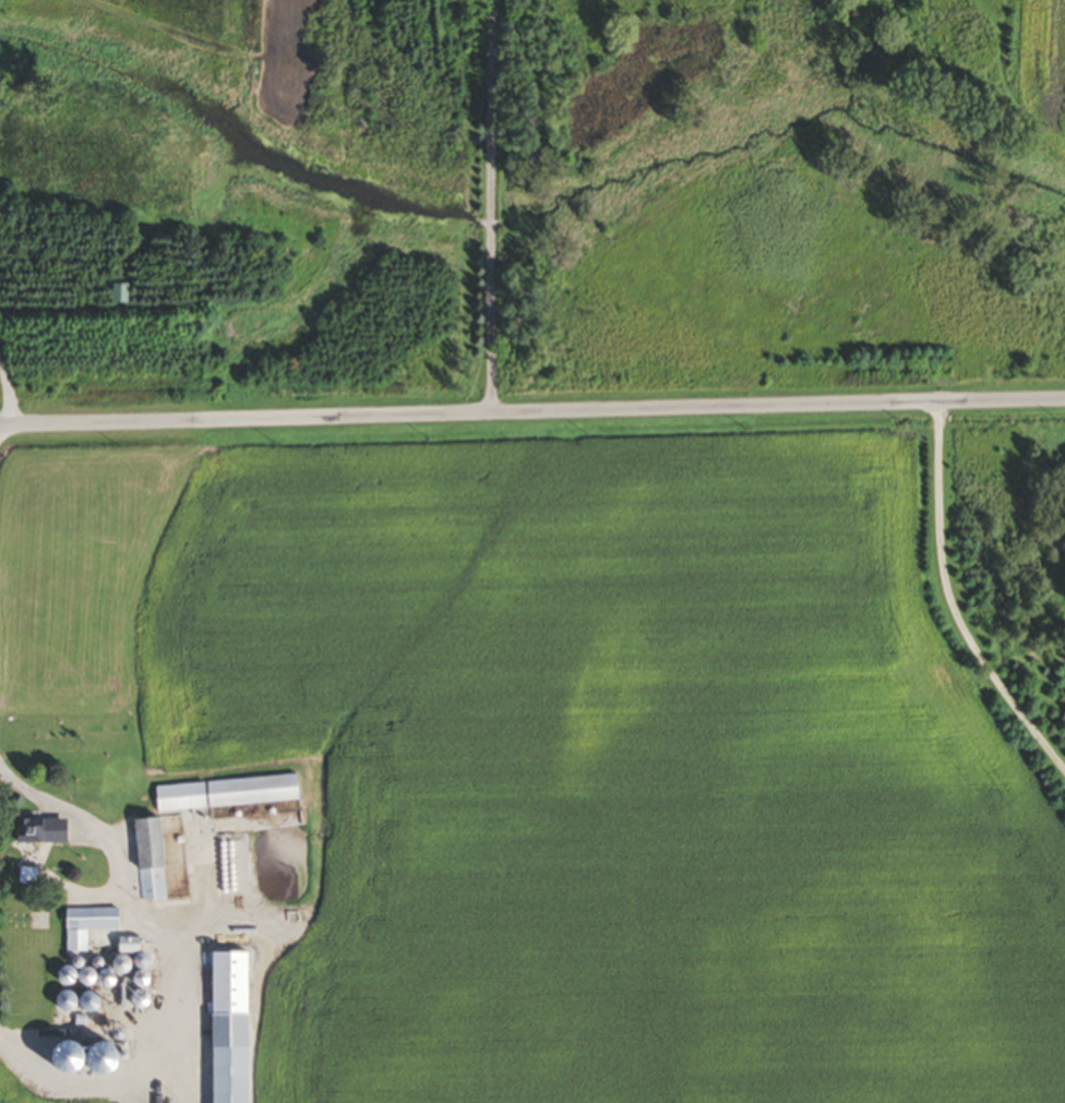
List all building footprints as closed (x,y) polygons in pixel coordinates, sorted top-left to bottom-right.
[(154,814),(297,803),(295,778),(152,789),(154,814)] [(163,902),(159,822),(130,824),(135,904),(163,902)] [(7,823),(7,847),(62,847),(62,823),(7,823)] [(84,954),(84,932),(117,932),(116,911),(62,912),(62,955),(84,954)] [(131,955),(131,943),(117,943),(117,951),(113,951),(113,955),(131,955)] [(206,1102),(245,1102),(243,956),(205,956),(206,1102)]
